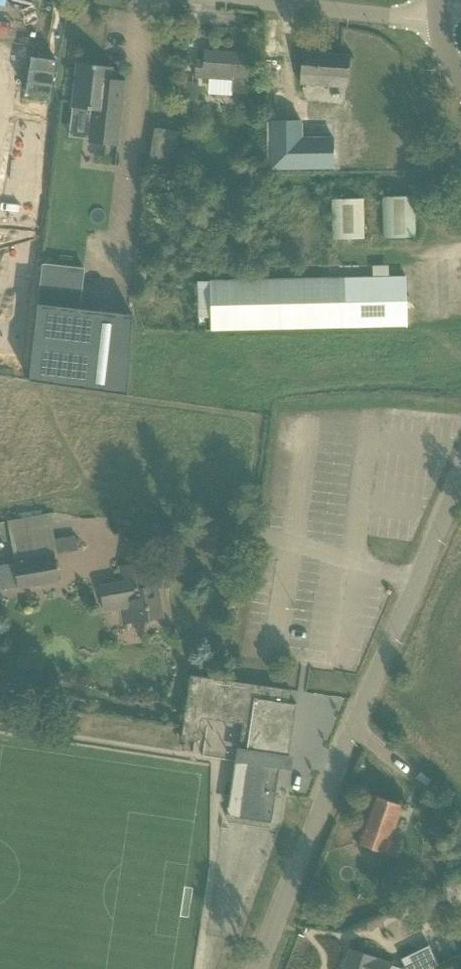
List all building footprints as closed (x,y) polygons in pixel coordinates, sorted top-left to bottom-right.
[(232,92),(246,93),(248,80),(249,80),(249,74),(251,54),(204,51),(204,61),(196,60),(195,77),(233,79),(232,92)] [(300,84),(348,88),(350,56),(303,52),(300,84)] [(113,67),(77,63),(72,108),(92,110),(89,143),(118,146),(125,81),(111,79),(113,67)] [(22,74),(0,71),(0,214),(22,74)] [(181,117),(192,118),(193,99),(197,100),(198,82),(182,81),(181,117)] [(301,120),(271,121),(272,169),(334,168),(333,138),(301,138),(301,120)] [(148,167),(172,171),(178,132),(155,128),(148,167)] [(383,197),(384,238),(415,237),(414,196),(383,197)] [(332,199),(333,240),(363,239),(363,199),(332,199)] [(380,236),(380,204),(369,204),(369,236),(380,236)] [(30,380),(29,381),(126,395),(131,333),(132,315),(80,309),(84,268),(42,264),(36,320),(30,380)] [(210,281),(211,330),(405,326),(404,278),(210,281)] [(1,590),(20,587),(20,588),(59,581),(54,554),(77,550),(76,536),(55,539),(50,513),(8,521),(15,563),(0,565),(0,583),(1,590)] [(121,610),(124,624),(164,617),(158,585),(148,587),(143,563),(120,567),(123,581),(98,586),(104,613),(121,610)] [(238,817),(276,823),(286,755),(289,755),(295,705),(296,705),(296,704),(286,702),(287,690),(291,691),(291,690),(191,675),(181,740),(198,742),(203,710),(244,717),(239,748),(247,749),(238,817)] [(42,694),(28,694),(29,704),(42,703),(42,694)] [(357,843),(395,857),(401,842),(390,839),(402,805),(374,795),(357,843)] [(344,968),(432,968),(439,966),(429,945),(401,959),(405,966),(401,968),(391,965),(392,963),(369,956),(350,950),(344,968)]
